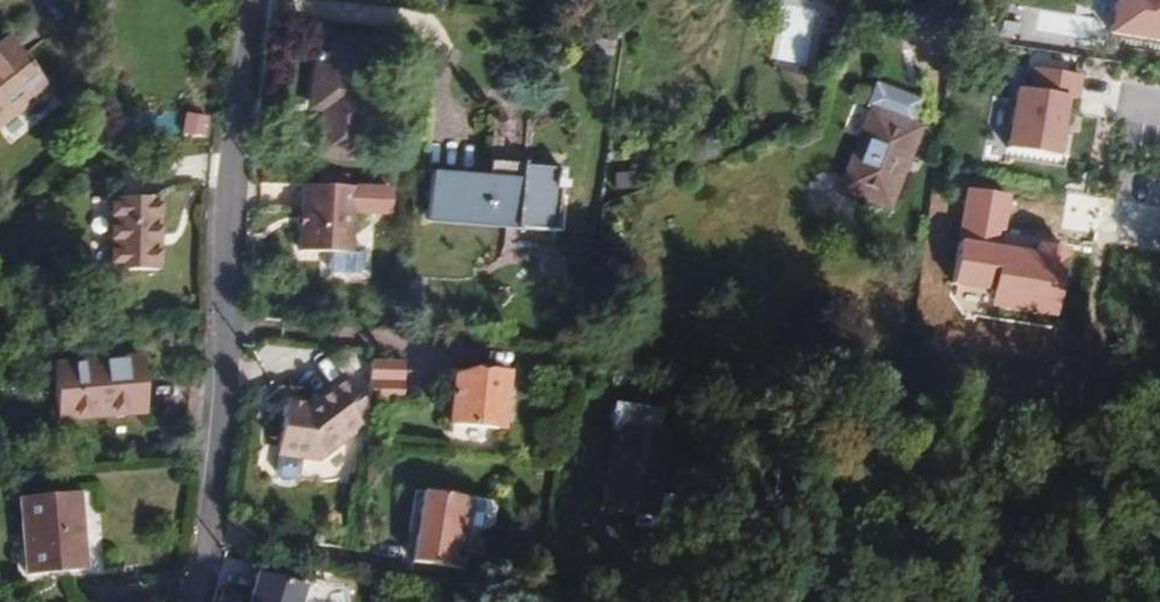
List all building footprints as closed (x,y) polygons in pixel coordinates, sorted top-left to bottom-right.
[(1101,40),(1159,49),(1159,0),(1107,0),(1101,40)] [(412,25),(369,21),(368,40),(410,45),(412,25)] [(0,45),(0,127),(50,88),(10,37),(0,45)] [(372,47),(336,43),(332,73),(316,71),(311,106),(325,108),(321,138),(361,143),(364,113),(377,114),(381,80),(368,79),(372,47)] [(1020,78),(1010,144),(1062,153),(1070,86),(1020,78)] [(871,111),(910,126),(918,108),(914,100),(880,87),(872,90),(864,108),(871,111)] [(910,126),(871,111),(840,189),(888,208),(918,129),(910,126)] [(361,143),(321,138),(319,154),(359,160),(361,143)] [(490,165),(489,178),(489,180),(520,182),(521,167),(490,165)] [(489,180),(489,178),(431,174),(427,221),(516,228),(516,231),(557,234),(559,191),(560,191),(562,170),(521,167),(520,182),(489,180)] [(339,175),(339,187),(356,188),(357,175),(339,175)] [(339,187),(303,185),(300,251),(328,253),(328,267),(333,272),(359,273),(364,268),(364,248),(354,248),(356,188),(339,187)] [(160,199),(110,199),(111,272),(161,271),(160,199)] [(123,406),(145,403),(141,360),(53,367),(57,420),(124,414),(123,406)] [(372,361),(370,400),(404,401),(406,363),(372,361)] [(472,380),(453,378),(448,424),(501,429),(507,375),(473,372),(472,380)] [(302,451),(301,459),(318,463),(358,433),(350,423),(366,411),(367,406),(346,380),(334,389),(320,399),(303,410),(301,406),(289,405),(283,409),(278,448),(302,451)] [(145,412),(145,403),(123,406),(124,414),(145,412)] [(666,436),(621,428),(608,509),(653,516),(666,436)] [(276,457),(301,459),(302,451),(278,448),(276,457)] [(80,492),(19,497),(26,578),(86,573),(80,492)] [(472,499),(424,492),(414,563),(462,570),(472,499)] [(308,593),(260,575),(250,601),(304,601),(308,593)]
